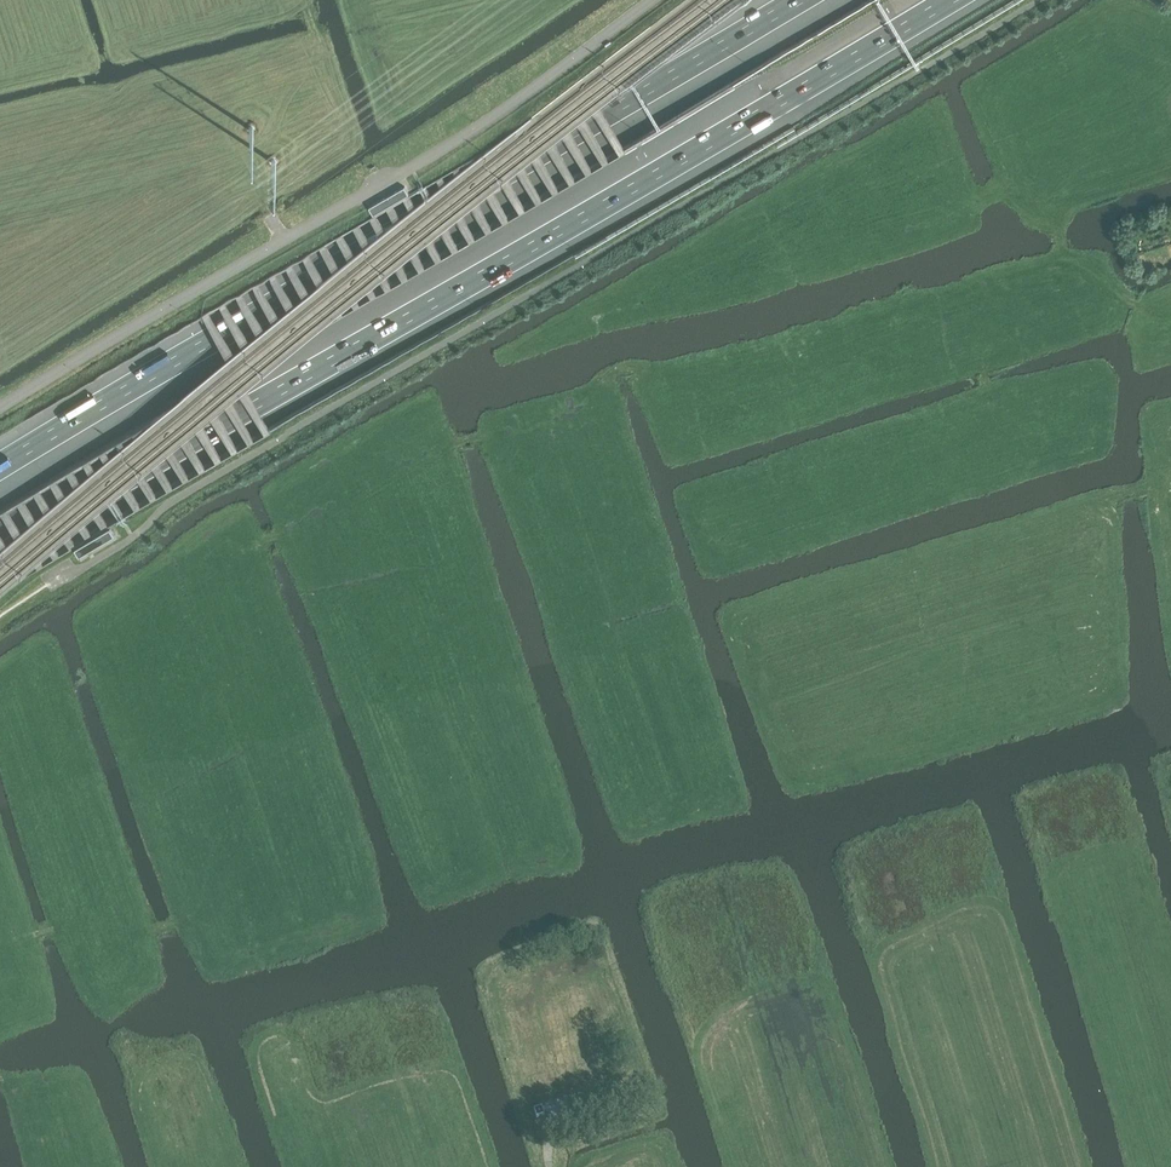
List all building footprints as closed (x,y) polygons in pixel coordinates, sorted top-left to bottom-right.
[(0,596),(0,598),(10,589),(74,550),(135,513),(272,434),(419,348),(798,129),(796,126),(418,346),(272,431),(258,405),(250,389),(292,355),(326,326),(741,87),(740,85),(880,0),(876,0),(739,83),(628,148),(609,113),(606,107),(701,37),(741,8),(753,0),(749,0),(700,36),(572,130),(460,216),(399,265),(291,354),(66,538),(0,596)] [(46,513),(165,414),(271,328),(380,239),(442,190),(493,149),(557,101),(682,9),(694,0),(692,0),(681,8),(557,100),(492,147),(370,218),(252,285),(149,347),(16,425),(0,435),(0,438),(17,428),(150,350),(206,317),(217,338),(229,360),(164,413),(92,457),(25,496),(0,512),(0,515),(4,513),(17,537),(9,544),(0,529),(0,545),(3,550),(0,552),(0,554),(46,513)] [(247,127),(246,128),(246,129),(247,129),(247,130),(247,131),(248,132),(249,132),(249,133),(250,133),(251,133),(252,133),(253,133),(254,132),(255,131),(256,130),(256,129),(256,128),(256,127),(256,126),(255,126),(255,125),(254,124),(253,124),(252,123),(251,123),(250,123),(249,124),(248,125),(247,125),(247,126),(247,127)] [(273,166),(274,166),(275,166),(276,165),(277,164),(278,164),(278,163),(279,162),(279,161),(279,160),(278,159),(278,158),(277,158),(276,157),(275,156),(274,156),(273,156),(272,157),(271,157),(270,158),(269,159),(269,160),(269,161),(269,162),(269,163),(270,164),(271,165),(272,165),(273,166)] [(409,192),(405,184),(369,204),(374,212),(409,192)] [(110,526),(75,548),(79,555),(114,534),(110,526)] [(537,1117),(544,1114),(542,1106),(534,1109),(537,1117)]
